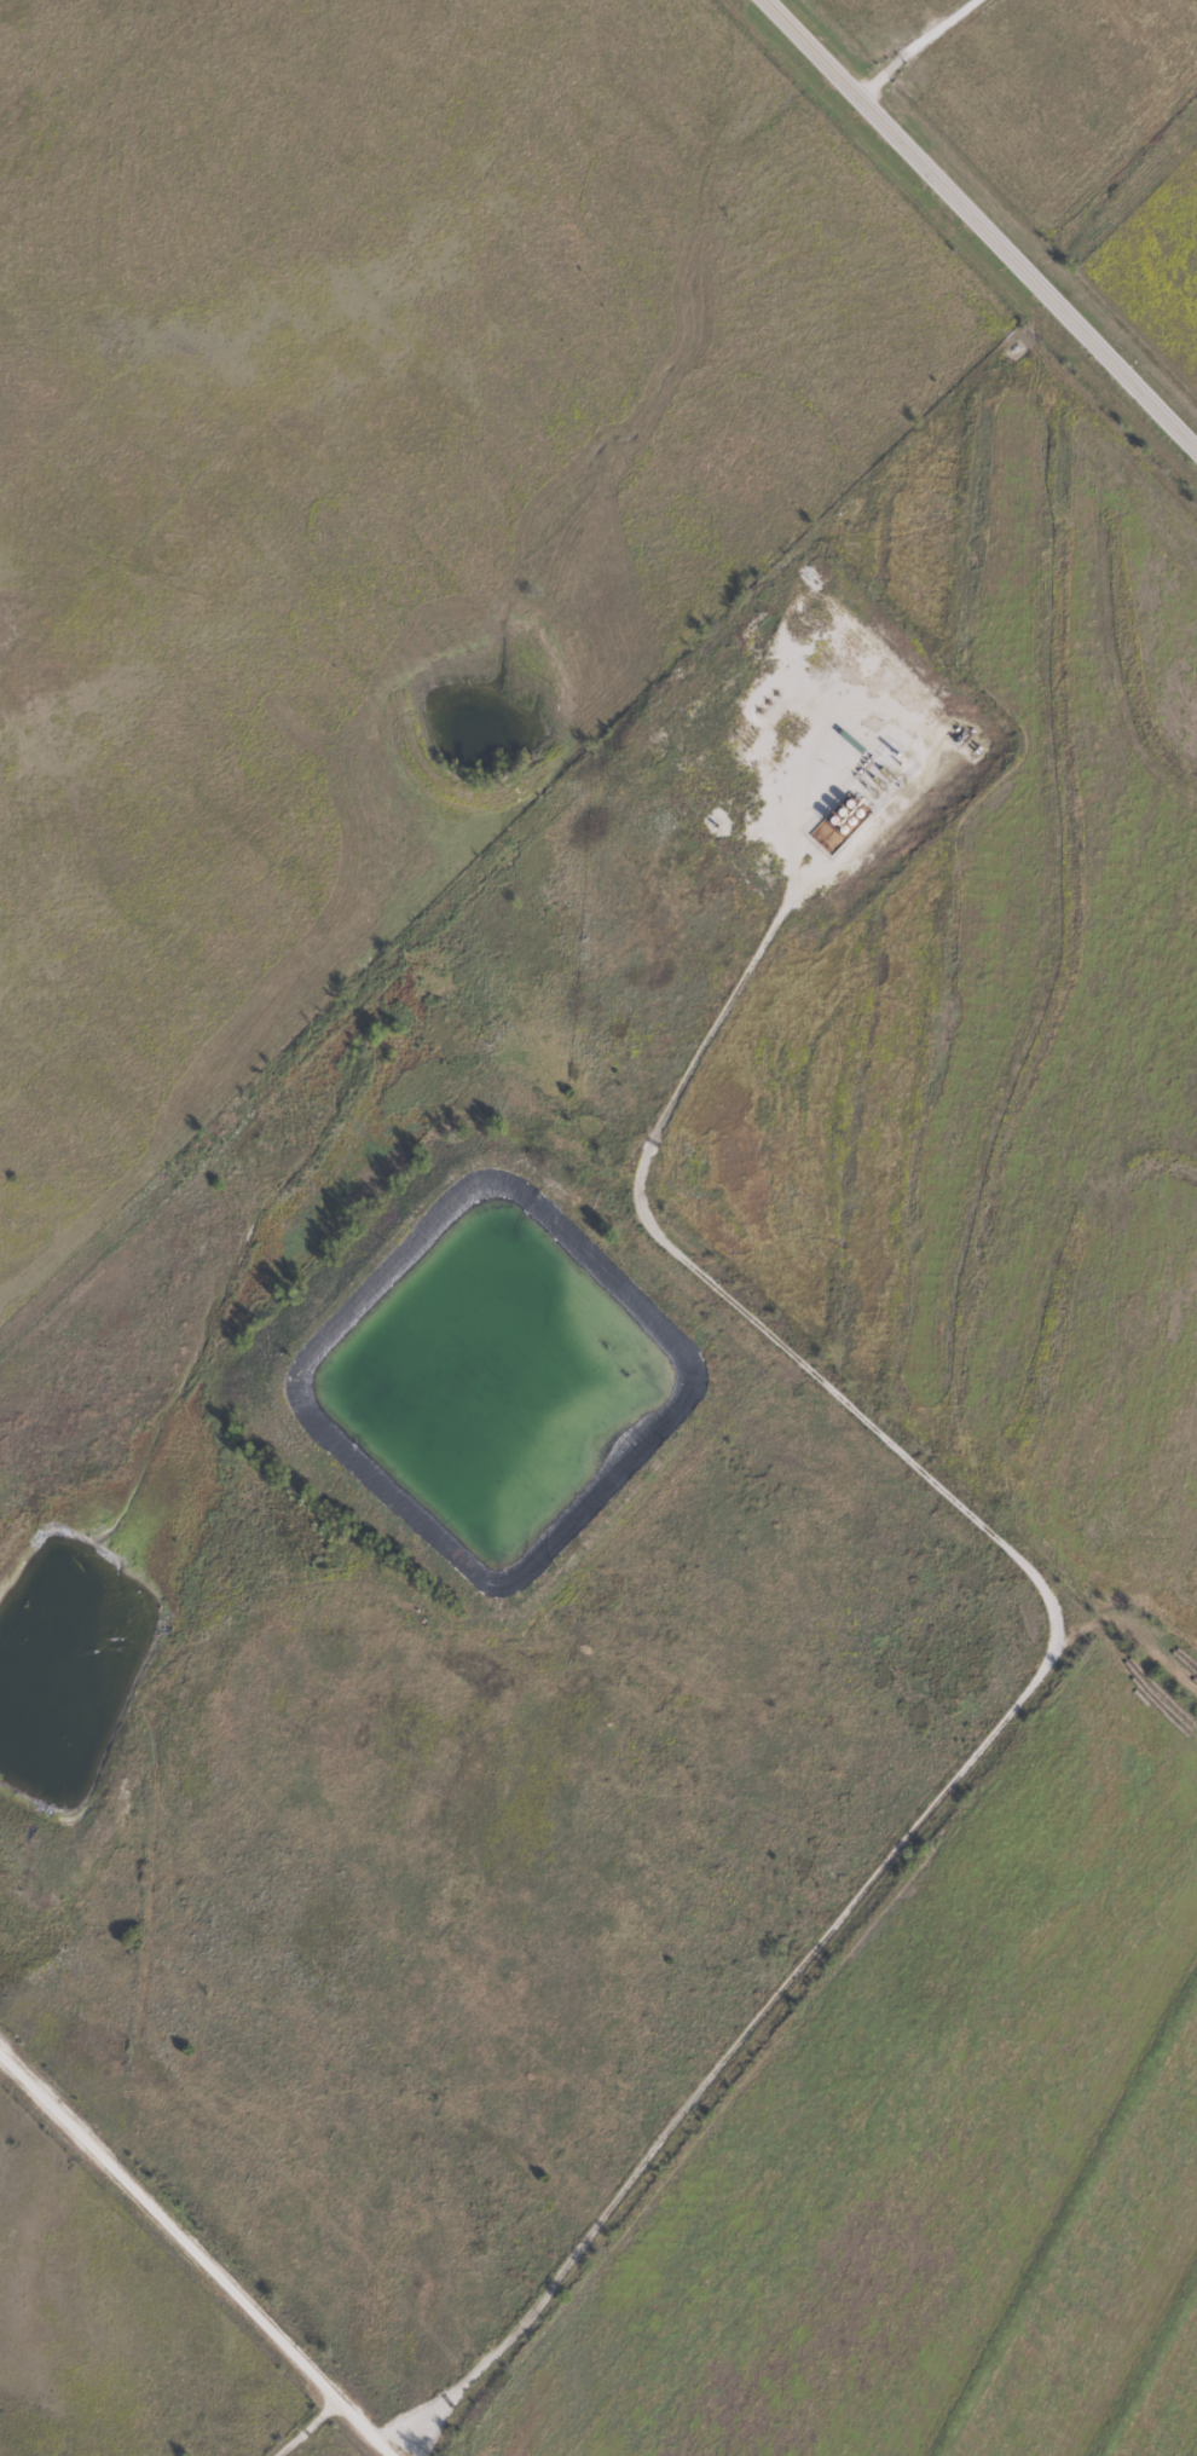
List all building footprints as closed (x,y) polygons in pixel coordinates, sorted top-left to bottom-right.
[(867,631),(844,614),(826,638),(849,655),(867,631)]
